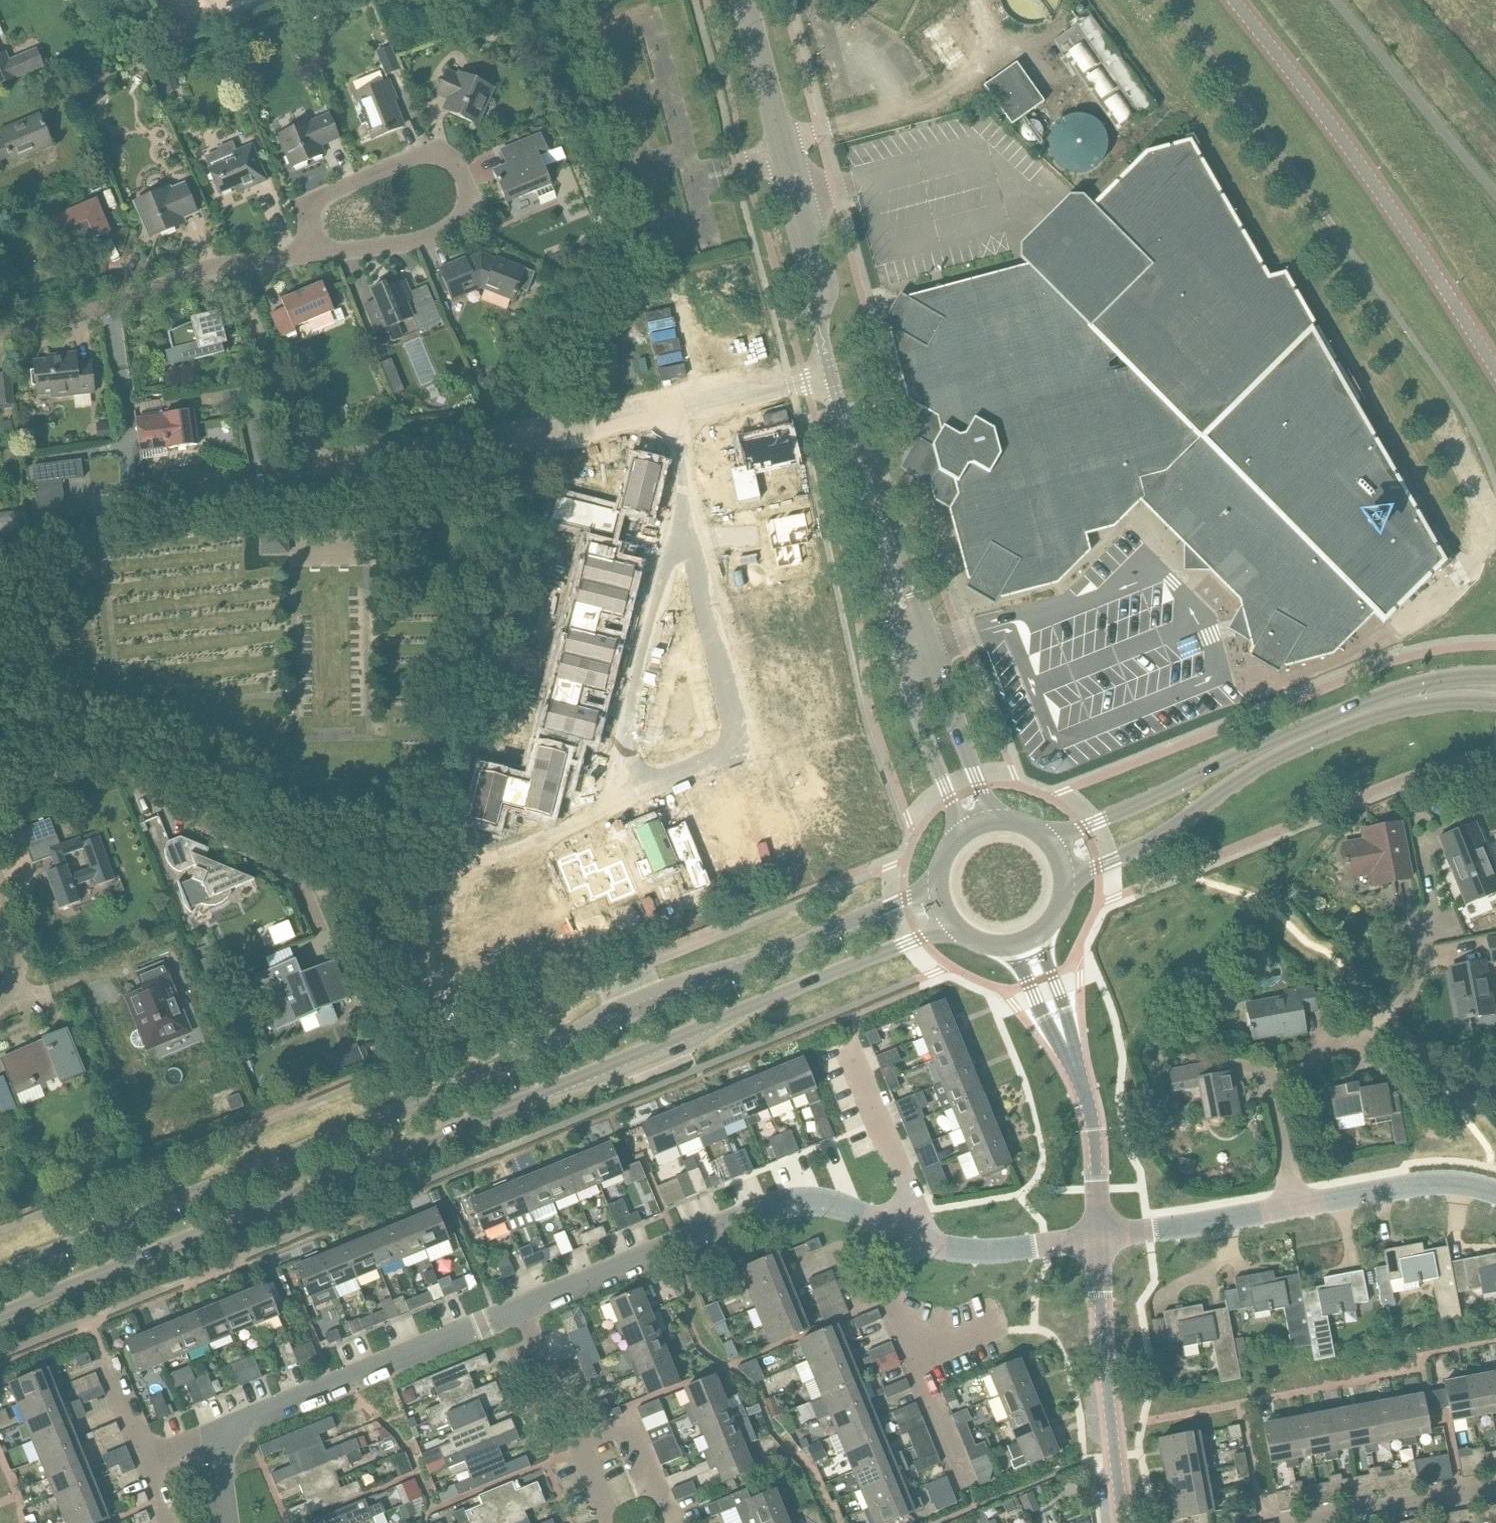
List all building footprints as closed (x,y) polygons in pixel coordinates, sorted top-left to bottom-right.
[(1151,105),(1094,14),(1057,36),(1115,128),(1151,105)] [(387,75),(400,69),(391,47),(377,52),(387,75)] [(0,55),(0,84),(45,66),(38,49),(10,61),(6,52),(0,55)] [(982,85),(1010,126),(1044,102),(1017,62),(982,85)] [(170,66),(156,72),(166,95),(180,89),(170,66)] [(478,125),(486,106),(494,88),(460,73),(459,75),(448,70),(445,76),(437,94),(448,99),(444,109),(478,125)] [(356,94),(366,118),(373,137),(362,141),(363,143),(403,126),(393,100),(397,98),(390,81),(356,94)] [(1062,111),(1045,159),(1093,176),(1110,129),(1062,111)] [(48,133),(40,115),(0,132),(4,141),(0,143),(0,160),(11,156),(13,161),(53,144),(48,133)] [(340,138),(332,119),(331,116),(313,123),(312,122),(279,136),(293,168),(325,154),(320,144),(326,141),(327,143),(340,138)] [(525,154),(506,162),(508,167),(494,172),(509,209),(511,208),(507,201),(522,195),(525,196),(537,191),(540,198),(555,192),(539,155),(549,151),(542,134),(521,143),(525,154)] [(1286,272),(1270,277),(1191,140),(1147,151),(1094,205),(1093,204),(1091,205),(1101,215),(1040,276),(1101,337),(1116,323),(1215,422),(1315,323),(1286,272)] [(218,149),(224,164),(209,170),(220,194),(236,187),(238,193),(268,180),(253,145),(237,152),(233,142),(218,149)] [(198,212),(190,194),(185,183),(172,189),(171,186),(135,202),(150,238),(186,223),(183,218),(198,212)] [(111,232),(104,213),(96,195),(52,214),(60,234),(62,237),(65,240),(68,242),(72,244),(76,245),(80,244),(83,243),(111,232)] [(466,258),(439,269),(452,300),(482,288),(514,300),(519,288),(528,291),(535,273),(526,269),(497,257),(496,260),(482,255),(477,257),(478,259),(469,263),(466,258)] [(1137,480),(1165,473),(1215,422),(1116,323),(1101,337),(1040,276),(1032,267),(911,299),(909,302),(901,297),(887,322),(895,327),(893,331),(911,398),(940,415),(944,432),(939,441),(947,472),(957,478),(961,495),(952,509),(970,577),(974,579),(969,587),(994,601),(999,593),(1002,595),(1057,581),(1088,550),(1083,533),(1114,525),(1141,497),(1137,480)] [(384,319),(373,324),(382,346),(402,337),(397,324),(413,318),(410,310),(433,300),(427,285),(411,293),(406,281),(410,279),(409,279),(387,288),(385,284),(372,289),(384,319)] [(335,310),(331,301),(323,283),(282,300),(285,308),(271,313),(282,338),(297,332),(295,327),(335,310)] [(229,351),(224,331),(220,312),(196,322),(197,325),(168,332),(175,356),(194,352),(196,359),(210,356),(229,351)] [(1355,403),(1359,400),(1315,323),(1215,422),(1165,473),(1137,480),(1141,497),(1192,548),(1192,557),(1199,563),(1207,563),(1242,598),(1386,456),(1355,403)] [(95,392),(94,382),(92,362),(77,363),(76,353),(49,356),(49,359),(35,361),(38,395),(53,393),(53,397),(95,392)] [(1,406),(1,409),(15,407),(11,374),(0,375),(0,406),(1,406)] [(478,380),(476,385),(478,389),(483,391),(487,389),(488,384),(486,380),(482,378),(478,380)] [(169,449),(178,448),(198,445),(193,410),(174,412),(165,414),(165,415),(138,419),(138,421),(140,439),(141,451),(169,447),(169,449)] [(737,481),(733,482),(738,504),(762,499),(756,474),(756,470),(791,463),(795,462),(788,433),(773,436),(772,437),(772,439),(772,440),(758,443),(758,440),(741,444),(746,467),(737,469),(735,470),(735,472),(737,481)] [(1446,561),(1443,557),(1386,456),(1242,598),(1255,645),(1258,647),(1253,655),(1279,670),(1283,662),(1287,664),(1332,652),(1373,611),(1385,622),(1446,561)] [(82,460),(34,466),(40,510),(66,507),(62,481),(84,478),(82,460)] [(635,461),(622,510),(649,516),(661,467),(635,461)] [(557,497),(551,521),(606,535),(608,524),(616,525),(619,512),(557,497)] [(27,521),(25,511),(19,511),(0,514),(0,532),(21,529),(20,521),(27,521)] [(805,513),(766,521),(772,552),(774,551),(778,569),(803,564),(799,546),(809,544),(807,533),(809,532),(805,513)] [(288,552),(288,548),(288,528),(263,529),(264,552),(288,552)] [(483,766),(469,821),(496,827),(502,805),(550,818),(565,758),(576,761),(581,739),(593,741),(600,715),(578,709),(583,687),(605,693),(618,642),(596,636),(602,614),(624,619),(636,568),(614,562),(617,550),(585,542),(581,557),(587,558),(544,730),(530,784),(521,782),(522,776),(483,766)] [(785,814),(774,785),(752,794),(763,823),(785,814)] [(714,798),(688,809),(704,847),(715,842),(717,846),(724,843),(732,863),(769,848),(764,836),(746,844),(737,822),(738,821),(734,810),(732,811),(727,797),(715,802),(714,798)] [(156,819),(148,821),(152,843),(161,841),(156,819)] [(660,820),(635,831),(646,859),(636,863),(643,879),(669,868),(681,896),(710,884),(685,823),(665,831),(660,820)] [(1375,838),(1344,844),(1347,859),(1345,859),(1346,865),(1348,865),(1350,878),(1371,874),(1373,885),(1412,878),(1401,823),(1373,829),(1375,838)] [(1495,891),(1495,877),(1475,825),(1441,838),(1467,902),(1495,891)] [(97,885),(115,879),(100,836),(83,842),(81,838),(60,845),(57,834),(26,845),(33,864),(52,857),(56,869),(46,873),(60,910),(82,902),(76,884),(94,878),(97,885)] [(210,848),(181,837),(168,842),(166,849),(166,856),(169,863),(174,868),(180,872),(196,865),(197,868),(193,879),(180,884),(190,908),(202,904),(211,906),(218,905),(223,902),(230,897),(236,888),(255,879),(205,859),(210,848)] [(561,861),(559,862),(571,891),(587,884),(593,899),(608,893),(612,902),(635,892),(623,861),(599,870),(590,849),(577,854),(576,853),(560,859),(561,861)] [(524,878),(489,892),(507,937),(508,936),(512,948),(528,941),(523,930),(542,922),(552,947),(571,939),(550,888),(532,896),(524,878)] [(179,924),(166,929),(172,942),(185,937),(179,924)] [(1495,962),(1495,937),(1488,939),(1492,963),(1495,962)] [(296,960),(256,976),(270,1009),(273,1009),(280,1026),(300,1018),(315,1012),(321,1028),(338,1021),(331,1004),(349,997),(334,961),(301,974),(296,960)] [(1461,1019),(1480,1016),(1495,1013),(1485,961),(1456,967),(1461,996),(1457,997),(1461,1019)] [(189,1029),(170,983),(163,965),(140,974),(149,995),(140,999),(139,997),(130,1001),(141,1029),(137,1031),(133,1033),(131,1038),(132,1043),(135,1047),(139,1048),(144,1048),(148,1046),(189,1029)] [(1284,1036),(1306,1031),(1302,1013),(1317,1011),(1312,987),(1297,990),(1297,989),(1284,991),(1286,998),(1248,1005),(1254,1038),(1284,1033),(1284,1036)] [(950,1016),(945,1005),(944,1001),(914,1014),(924,1037),(958,1023),(955,1014),(950,1016)] [(1162,1018),(1154,1027),(1162,1034),(1170,1026),(1162,1018)] [(923,1065),(963,1048),(958,1034),(962,1032),(958,1023),(924,1037),(933,1060),(923,1064),(923,1065)] [(866,1033),(871,1045),(881,1041),(876,1029),(866,1033)] [(45,1041),(3,1059),(18,1095),(60,1078),(61,1080),(84,1071),(75,1049),(67,1030),(66,1030),(67,1032),(46,1041),(46,1039),(45,1039),(45,1041)] [(355,1043),(326,1057),(332,1071),(362,1057),(355,1043)] [(943,1084),(978,1070),(974,1060),(969,1062),(963,1048),(923,1065),(932,1087),(943,1083),(943,1084)] [(792,1098),(815,1089),(816,1089),(804,1059),(789,1065),(787,1060),(778,1064),(792,1098)] [(1200,1086),(1207,1120),(1239,1114),(1231,1073),(1214,1077),(1211,1061),(1171,1069),(1175,1091),(1200,1086)] [(769,1108),(792,1098),(778,1064),(779,1069),(766,1074),(764,1070),(755,1073),(769,1108)] [(886,1081),(896,1076),(891,1064),(881,1068),(886,1081)] [(953,1107),(982,1095),(976,1080),(981,1078),(978,1070),(943,1084),(948,1096),(939,1100),(943,1110),(952,1106),(953,1107)] [(756,1113),(769,1108),(755,1073),(746,1077),(748,1082),(734,1088),(746,1117),(750,1126),(760,1122),(756,1113)] [(0,1077),(0,1114),(15,1110),(5,1076),(0,1077)] [(886,1081),(890,1092),(900,1087),(896,1076),(886,1081)] [(1358,1083),(1331,1088),(1336,1119),(1363,1114),(1364,1121),(1376,1119),(1377,1124),(1392,1121),(1396,1145),(1407,1143),(1397,1092),(1388,1094),(1386,1084),(1359,1089),(1358,1083)] [(724,1127),(746,1117),(734,1088),(720,1093),(719,1089),(710,1092),(724,1127)] [(700,1136),(724,1127),(710,1092),(700,1096),(702,1101),(688,1107),(700,1136)] [(240,1094),(227,1099),(232,1111),(244,1107),(240,1094)] [(905,1127),(923,1119),(923,1118),(925,1118),(915,1094),(895,1102),(905,1127)] [(962,1129),(996,1115),(992,1105),(988,1107),(982,1095),(953,1107),(962,1129)] [(700,1136),(688,1107),(675,1112),(673,1107),(663,1111),(677,1146),(682,1156),(704,1147),(700,1136)] [(654,1155),(677,1146),(663,1111),(654,1115),(656,1120),(642,1126),(654,1155)] [(824,1141),(835,1137),(826,1115),(815,1120),(824,1141)] [(1001,1141),(1001,1139),(995,1126),(1000,1124),(996,1115),(962,1129),(967,1142),(958,1146),(962,1156),(971,1152),(972,1153),(1001,1141)] [(909,1137),(927,1130),(923,1119),(905,1127),(909,1137)] [(789,1156),(800,1151),(791,1130),(780,1134),(789,1156)] [(778,1160),(789,1156),(780,1134),(769,1139),(778,1160)] [(981,1175),(1011,1163),(1005,1149),(1009,1147),(1005,1137),(1001,1139),(1001,1141),(972,1153),(981,1175)] [(601,1148),(588,1153),(600,1183),(630,1171),(622,1152),(615,1155),(609,1139),(599,1143),(601,1148)] [(743,1175),(754,1170),(745,1149),(734,1153),(743,1175)] [(576,1193),(600,1183),(588,1153),(573,1159),(571,1155),(563,1158),(576,1193)] [(732,1179),(743,1175),(734,1153),(723,1158),(732,1179)] [(923,1172),(941,1165),(936,1153),(918,1160),(923,1172)] [(554,1202),(576,1193),(563,1158),(553,1162),(555,1167),(542,1172),(554,1202)] [(928,1183),(938,1179),(945,1176),(941,1165),(923,1172),(928,1183)] [(697,1194),(708,1189),(699,1168),(688,1172),(697,1194)] [(531,1211),(554,1202),(542,1172),(527,1178),(525,1173),(517,1177),(531,1211)] [(686,1198),(697,1194),(688,1172),(677,1177),(686,1198)] [(508,1221),(531,1211),(517,1177),(507,1181),(509,1186),(496,1191),(508,1221)] [(461,1184),(450,1188),(455,1199),(460,1197),(463,1189),(461,1184)] [(484,1231),(508,1221),(496,1191),(482,1197),(480,1192),(470,1196),(484,1231)] [(437,1192),(431,1194),(434,1202),(441,1200),(437,1192)] [(638,1212),(630,1215),(624,1199),(608,1205),(619,1231),(642,1222),(638,1212)] [(425,1249),(448,1240),(449,1240),(435,1205),(425,1209),(427,1214),(413,1219),(425,1249)] [(402,1259),(425,1249),(413,1219),(399,1225),(397,1220),(388,1224),(402,1259)] [(379,1268),(402,1259),(388,1224),(379,1228),(381,1233),(367,1238),(379,1268)] [(596,1241),(607,1236),(603,1226),(592,1231),(596,1241)] [(584,1246),(596,1241),(592,1231),(580,1235),(584,1246)] [(356,1277),(379,1268),(367,1238),(353,1244),(351,1239),(342,1243),(356,1277)] [(811,1253),(823,1248),(819,1238),(807,1243),(811,1253)] [(1451,1262),(1447,1239),(1446,1239),(1447,1247),(1441,1248),(1442,1252),(1425,1255),(1423,1243),(1384,1250),(1387,1266),(1375,1268),(1383,1308),(1395,1306),(1393,1293),(1419,1288),(1418,1284),(1422,1283),(1421,1282),(1433,1280),(1441,1321),(1462,1317),(1457,1293),(1456,1293),(1451,1262)] [(335,1251),(321,1257),(334,1287),(338,1298),(361,1289),(342,1243),(333,1247),(335,1251)] [(550,1259),(562,1255),(558,1245),(546,1249),(550,1259)] [(538,1264),(550,1259),(546,1249),(534,1254),(538,1264)] [(749,1289),(786,1274),(778,1254),(741,1269),(749,1289)] [(1457,1293),(1482,1289),(1484,1299),(1495,1297),(1495,1254),(1451,1262),(1456,1293),(1457,1293)] [(310,1296),(334,1287),(321,1257),(307,1263),(305,1258),(296,1262),(310,1296)] [(503,1279),(515,1274),(511,1264),(499,1269),(503,1279)] [(1302,1290),(1301,1282),(1298,1266),(1297,1267),(1298,1275),(1292,1276),(1293,1280),(1276,1283),(1274,1271),(1235,1278),(1242,1316),(1255,1314),(1256,1319),(1271,1316),(1270,1312),(1273,1311),(1272,1310),(1285,1308),(1292,1349),(1312,1345),(1302,1290)] [(824,1285),(836,1280),(832,1270),(820,1275),(824,1285)] [(1335,1357),(1335,1356),(1328,1316),(1340,1314),(1340,1315),(1343,1314),(1341,1307),(1369,1302),(1363,1271),(1324,1278),(1326,1290),(1310,1293),(1309,1289),(1302,1290),(1312,1345),(1314,1361),(1335,1357)] [(1375,1272),(1368,1273),(1370,1285),(1377,1283),(1375,1272)] [(757,1308),(794,1293),(786,1274),(749,1289),(757,1308)] [(813,1290),(824,1285),(820,1275),(809,1280),(813,1290)] [(452,1282),(456,1292),(468,1287),(464,1277),(452,1282)] [(283,1326),(279,1315),(266,1285),(252,1291),(250,1286),(241,1290),(255,1325),(259,1335),(283,1326)] [(652,1286),(612,1302),(617,1317),(613,1319),(616,1328),(651,1314),(646,1301),(656,1296),(652,1286)] [(232,1334),(255,1325),(241,1290),(232,1294),(234,1299),(220,1304),(232,1334)] [(422,1306),(434,1302),(429,1292),(418,1296),(422,1306)] [(764,1327),(801,1312),(794,1293),(757,1308),(764,1327)] [(410,1311),(422,1306),(418,1296),(406,1301),(410,1311)] [(1241,1379),(1237,1359),(1226,1300),(1225,1301),(1227,1308),(1220,1310),(1221,1314),(1204,1317),(1202,1305),(1164,1312),(1169,1343),(1197,1338),(1198,1345),(1201,1345),(1201,1344),(1213,1341),(1221,1383),(1241,1379)] [(838,1318),(850,1313),(845,1303),(833,1308),(838,1318)] [(209,1343),(232,1334),(220,1304),(206,1310),(204,1305),(195,1309),(209,1343)] [(187,1353),(209,1343),(195,1309),(186,1313),(188,1317),(174,1323),(187,1353)] [(870,1324),(882,1319),(878,1309),(866,1314),(870,1324)] [(376,1325),(388,1320),(384,1310),(372,1315),(376,1325)] [(772,1345),(809,1330),(801,1312),(764,1327),(772,1345)] [(630,1349),(660,1337),(651,1314),(616,1328),(620,1337),(625,1335),(630,1349)] [(866,1314),(854,1319),(858,1329),(870,1324),(866,1314)] [(364,1330),(376,1325),(372,1315),(360,1320),(364,1330)] [(564,1322),(569,1334),(579,1330),(574,1318),(564,1322)] [(164,1362),(187,1353),(174,1323),(160,1329),(158,1324),(149,1328),(164,1362)] [(808,1360),(845,1345),(837,1326),(800,1341),(808,1360)] [(140,1372),(164,1362),(149,1328),(140,1331),(142,1336),(128,1342),(140,1372)] [(329,1344),(341,1339),(337,1329),(325,1334),(329,1344)] [(635,1374),(670,1360),(660,1337),(630,1349),(636,1362),(631,1364),(635,1374)] [(312,1342),(293,1349),(289,1341),(278,1346),(287,1367),(317,1355),(312,1342)] [(880,1346),(884,1357),(896,1352),(891,1342),(880,1346)] [(816,1380),(853,1364),(845,1345),(808,1360),(816,1380)] [(880,1346),(868,1351),(872,1362),(884,1357),(880,1346)] [(73,1371),(93,1363),(88,1352),(68,1361),(73,1371)] [(583,1368),(593,1364),(588,1353),(578,1357),(583,1368)] [(439,1396),(473,1382),(469,1373),(490,1365),(486,1354),(413,1383),(418,1394),(435,1387),(439,1396)] [(252,1382),(263,1377),(254,1356),(243,1360),(252,1382)] [(1173,1358),(1161,1358),(1165,1380),(1169,1379),(1170,1372),(1172,1372),(1173,1358)] [(241,1386),(252,1382),(243,1360),(232,1365),(241,1386)] [(650,1395),(679,1383),(670,1360),(635,1374),(639,1383),(644,1381),(650,1395)] [(756,1360),(737,1368),(743,1373),(755,1384),(765,1379),(756,1360)] [(1000,1396),(1035,1382),(1031,1372),(1026,1374),(1020,1360),(990,1372),(1000,1396)] [(583,1368),(587,1380),(597,1376),(593,1364),(583,1368)] [(824,1398),(861,1383),(853,1364),(816,1380),(824,1398)] [(19,1404),(56,1389),(48,1369),(11,1384),(19,1404)] [(1485,1374),(1492,1414),(1495,1413),(1495,1372),(1485,1374)] [(1479,1416),(1492,1414),(1485,1374),(1465,1378),(1474,1425),(1480,1424),(1479,1416)] [(206,1400),(217,1396),(208,1375),(197,1379),(206,1400)] [(691,1415),(726,1401),(715,1376),(686,1388),(692,1403),(687,1405),(691,1415)] [(1446,1390),(1431,1393),(1434,1410),(1449,1407),(1452,1421),(1466,1419),(1468,1427),(1474,1425),(1465,1378),(1445,1382),(1446,1390)] [(195,1405),(206,1400),(197,1379),(186,1384),(195,1405)] [(899,1393),(911,1389),(907,1379),(895,1383),(899,1393)] [(419,1425),(501,1391),(497,1381),(476,1390),(473,1382),(439,1396),(442,1404),(415,1414),(419,1425)] [(1010,1419),(1039,1407),(1033,1393),(1038,1391),(1035,1382),(1000,1396),(989,1401),(998,1424),(1010,1419)] [(831,1416),(868,1401),(861,1383),(824,1398),(831,1416)] [(887,1398),(899,1393),(895,1383),(883,1388),(887,1398)] [(94,1400),(106,1395),(102,1385),(90,1390),(94,1400)] [(942,1392),(947,1404),(957,1400),(952,1388),(942,1392)] [(26,1422),(63,1407),(56,1389),(19,1404),(26,1422)] [(82,1405),(94,1400),(90,1390),(78,1395),(82,1405)] [(419,1425),(411,1428),(415,1439),(450,1424),(453,1432),(488,1419),(484,1410),(505,1402),(501,1391),(419,1425)] [(159,1420),(170,1415),(162,1394),(150,1398),(159,1420)] [(1430,1434),(1429,1429),(1423,1394),(1402,1398),(1411,1445),(1417,1444),(1416,1436),(1430,1434)] [(1405,1446),(1411,1445),(1402,1398),(1383,1402),(1390,1441),(1404,1439),(1405,1446)] [(601,1414),(611,1410),(607,1399),(597,1403),(601,1414)] [(638,1408),(642,1419),(664,1410),(659,1399),(638,1408)] [(742,1406),(730,1411),(726,1401),(691,1415),(694,1423),(699,1421),(705,1436),(742,1420),(747,1418),(742,1406)] [(839,1435),(876,1420),(868,1401),(831,1416),(839,1435)] [(916,1402),(893,1412),(898,1425),(910,1421),(914,1431),(926,1426),(916,1402)] [(1377,1444),(1390,1441),(1383,1402),(1363,1405),(1372,1453),(1378,1452),(1377,1444)] [(1366,1454),(1372,1453),(1363,1405),(1343,1409),(1351,1448),(1364,1446),(1366,1454)] [(34,1441),(71,1426),(63,1407),(26,1422),(34,1441)] [(623,1415),(623,1414),(620,1407),(611,1410),(601,1414),(605,1422),(623,1415)] [(1019,1441),(1053,1427),(1049,1418),(1045,1420),(1039,1407),(1010,1419),(1019,1441)] [(1337,1451),(1351,1448),(1343,1409),(1324,1413),(1333,1460),(1339,1459),(1337,1451)] [(10,1423),(5,1410),(0,1412),(0,1427),(10,1423)] [(1326,1461),(1333,1460),(1324,1413),(1304,1416),(1311,1456),(1325,1453),(1326,1461)] [(1298,1458),(1311,1456),(1304,1416),(1284,1420),(1293,1467),(1299,1466),(1298,1458)] [(323,1443),(320,1435),(337,1428),(332,1417),(260,1447),(264,1457),(285,1449),(289,1457),(323,1443)] [(488,1419),(447,1435),(451,1443),(422,1455),(423,1459),(426,1466),(444,1458),(516,1429),(512,1418),(491,1427),(488,1419)] [(757,1441),(747,1418),(742,1420),(705,1436),(710,1449),(706,1450),(710,1460),(744,1446),(757,1441)] [(847,1454),(884,1438),(876,1420),(839,1435),(847,1454)] [(1287,1468),(1293,1467),(1284,1420),(1264,1424),(1271,1463),(1285,1461),(1287,1468)] [(903,1435),(914,1431),(910,1421),(898,1425),(903,1435)] [(110,1437),(121,1432),(117,1422),(105,1427),(110,1437)] [(962,1439),(972,1435),(967,1422),(957,1427),(962,1439)] [(1231,1439),(1242,1437),(1240,1425),(1229,1427),(1231,1439)] [(42,1460),(79,1444),(71,1426),(34,1441),(42,1460)] [(762,1428),(760,1433),(762,1437),(769,1434),(766,1426),(762,1428)] [(98,1442),(110,1437),(105,1427),(93,1432),(98,1442)] [(1028,1465),(1058,1453),(1052,1438),(1057,1436),(1053,1427),(1019,1441),(1025,1456),(1014,1461),(1017,1470),(1028,1465)] [(326,1449),(342,1442),(336,1429),(320,1436),(326,1449)] [(469,1470),(503,1456),(499,1447),(520,1439),(516,1429),(444,1458),(448,1468),(465,1461),(469,1470)] [(1164,1460),(1211,1451),(1210,1445),(1202,1446),(1199,1432),(1160,1440),(1164,1460)] [(657,1455),(679,1446),(674,1435),(652,1443),(657,1455)] [(985,1442),(976,1445),(972,1435),(962,1439),(971,1461),(990,1453),(985,1442)] [(854,1472),(891,1457),(891,1456),(884,1438),(847,1454),(854,1472)] [(323,1443),(289,1457),(292,1465),(271,1474),(275,1484),(360,1449),(356,1439),(326,1451),(323,1443)] [(49,1478),(86,1463),(79,1444),(42,1460),(49,1478)] [(657,1455),(661,1465),(683,1457),(679,1446),(657,1455)] [(744,1446),(710,1460),(713,1469),(718,1467),(724,1481),(754,1469),(744,1446)] [(1482,1470),(1489,1469),(1485,1447),(1478,1448),(1482,1470)] [(1476,1471),(1482,1470),(1478,1448),(1472,1449),(1476,1471)] [(360,1449),(275,1484),(280,1494),(300,1486),(304,1494),(338,1480),(335,1472),(364,1460),(360,1449)] [(1204,1459),(1212,1457),(1211,1451),(1164,1460),(1167,1480),(1207,1472),(1204,1459)] [(891,1457),(854,1472),(862,1490),(899,1475),(909,1470),(901,1452),(891,1456),(891,1457)] [(929,1468),(941,1463),(937,1453),(925,1458),(929,1468)] [(991,1481),(986,1469),(995,1465),(990,1453),(971,1461),(981,1485),(991,1481)] [(1236,1467),(1247,1465),(1245,1453),(1234,1455),(1236,1467)] [(1448,1454),(1434,1457),(1438,1474),(1439,1480),(1453,1478),(1451,1471),(1448,1454)] [(455,1485),(438,1493),(442,1503),(531,1466),(527,1455),(506,1464),(503,1456),(469,1470),(472,1478),(455,1485)] [(1434,1457),(1420,1459),(1421,1464),(1424,1481),(1425,1485),(1439,1482),(1439,1480),(1438,1474),(1434,1457)] [(918,1472),(929,1468),(925,1458),(914,1462),(918,1472)] [(125,1474),(136,1469),(132,1459),(121,1464),(125,1474)] [(1418,1482),(1424,1481),(1421,1464),(1420,1459),(1414,1460),(1418,1482)] [(1412,1483),(1418,1482),(1414,1460),(1408,1462),(1412,1483)] [(56,1496),(94,1481),(86,1463),(49,1478),(56,1496)] [(113,1479),(125,1474),(121,1464),(108,1469),(113,1479)] [(1239,1479),(1250,1477),(1247,1465),(1236,1467),(1239,1479)] [(1379,1489),(1385,1488),(1381,1467),(1375,1468),(1379,1489)] [(1373,1491),(1379,1489),(1375,1468),(1369,1469),(1373,1491)] [(1218,1490),(1217,1484),(1209,1486),(1207,1472),(1167,1480),(1171,1499),(1218,1490)] [(1339,1497),(1346,1496),(1341,1474),(1335,1475),(1339,1497)] [(870,1509),(907,1494),(899,1475),(862,1490),(870,1509)] [(1333,1498),(1339,1497),(1335,1475),(1329,1476),(1333,1498)] [(291,1522),(363,1492),(358,1481),(341,1488),(338,1480),(304,1494),(307,1502),(286,1511),(291,1522)] [(64,1515),(101,1500),(94,1481),(56,1496),(64,1515)] [(671,1489),(676,1501),(698,1492),(693,1481),(671,1489)] [(1300,1504),(1306,1503),(1302,1481),(1296,1482),(1300,1504)] [(542,1493),(538,1482),(517,1491),(513,1482),(479,1496),(482,1504),(457,1515),(460,1522),(462,1522),(469,1520),(470,1522),(542,1493)] [(1294,1505),(1300,1504),(1296,1482),(1290,1484),(1294,1505)] [(787,1517),(775,1490),(752,1500),(747,1489),(707,1505),(712,1517),(736,1507),(742,1522),(773,1522),(787,1517)] [(1171,1499),(1175,1520),(1214,1512),(1212,1498),(1220,1497),(1218,1490),(1171,1499)] [(133,1497),(138,1507),(149,1502),(145,1492),(133,1497)] [(1039,1509),(1032,1492),(1021,1498),(1028,1514),(1039,1509)] [(1244,1507),(1255,1505),(1253,1492),(1241,1494),(1244,1507)] [(529,1519),(525,1511),(546,1502),(542,1493),(470,1522),(520,1522),(529,1519)] [(864,1511),(869,1522),(886,1522),(924,1508),(920,1498),(910,1502),(907,1494),(864,1511)] [(955,1495),(934,1503),(937,1511),(958,1503),(955,1495)] [(109,1518),(101,1500),(64,1515),(67,1522),(98,1522),(109,1518)] [(1246,1518),(1257,1516),(1255,1505),(1244,1507),(1246,1518)] [(373,1518),(369,1508),(352,1515),(348,1506),(314,1520),(315,1522),(361,1522),(373,1518)] [(1482,1522),(1487,1522),(1492,1522),(1490,1509),(1479,1511),(1482,1522)] [(151,1521),(147,1511),(135,1516),(138,1522),(146,1522),(151,1521)] [(1479,1511),(1469,1513),(1471,1522),(1482,1522),(1479,1511)]
